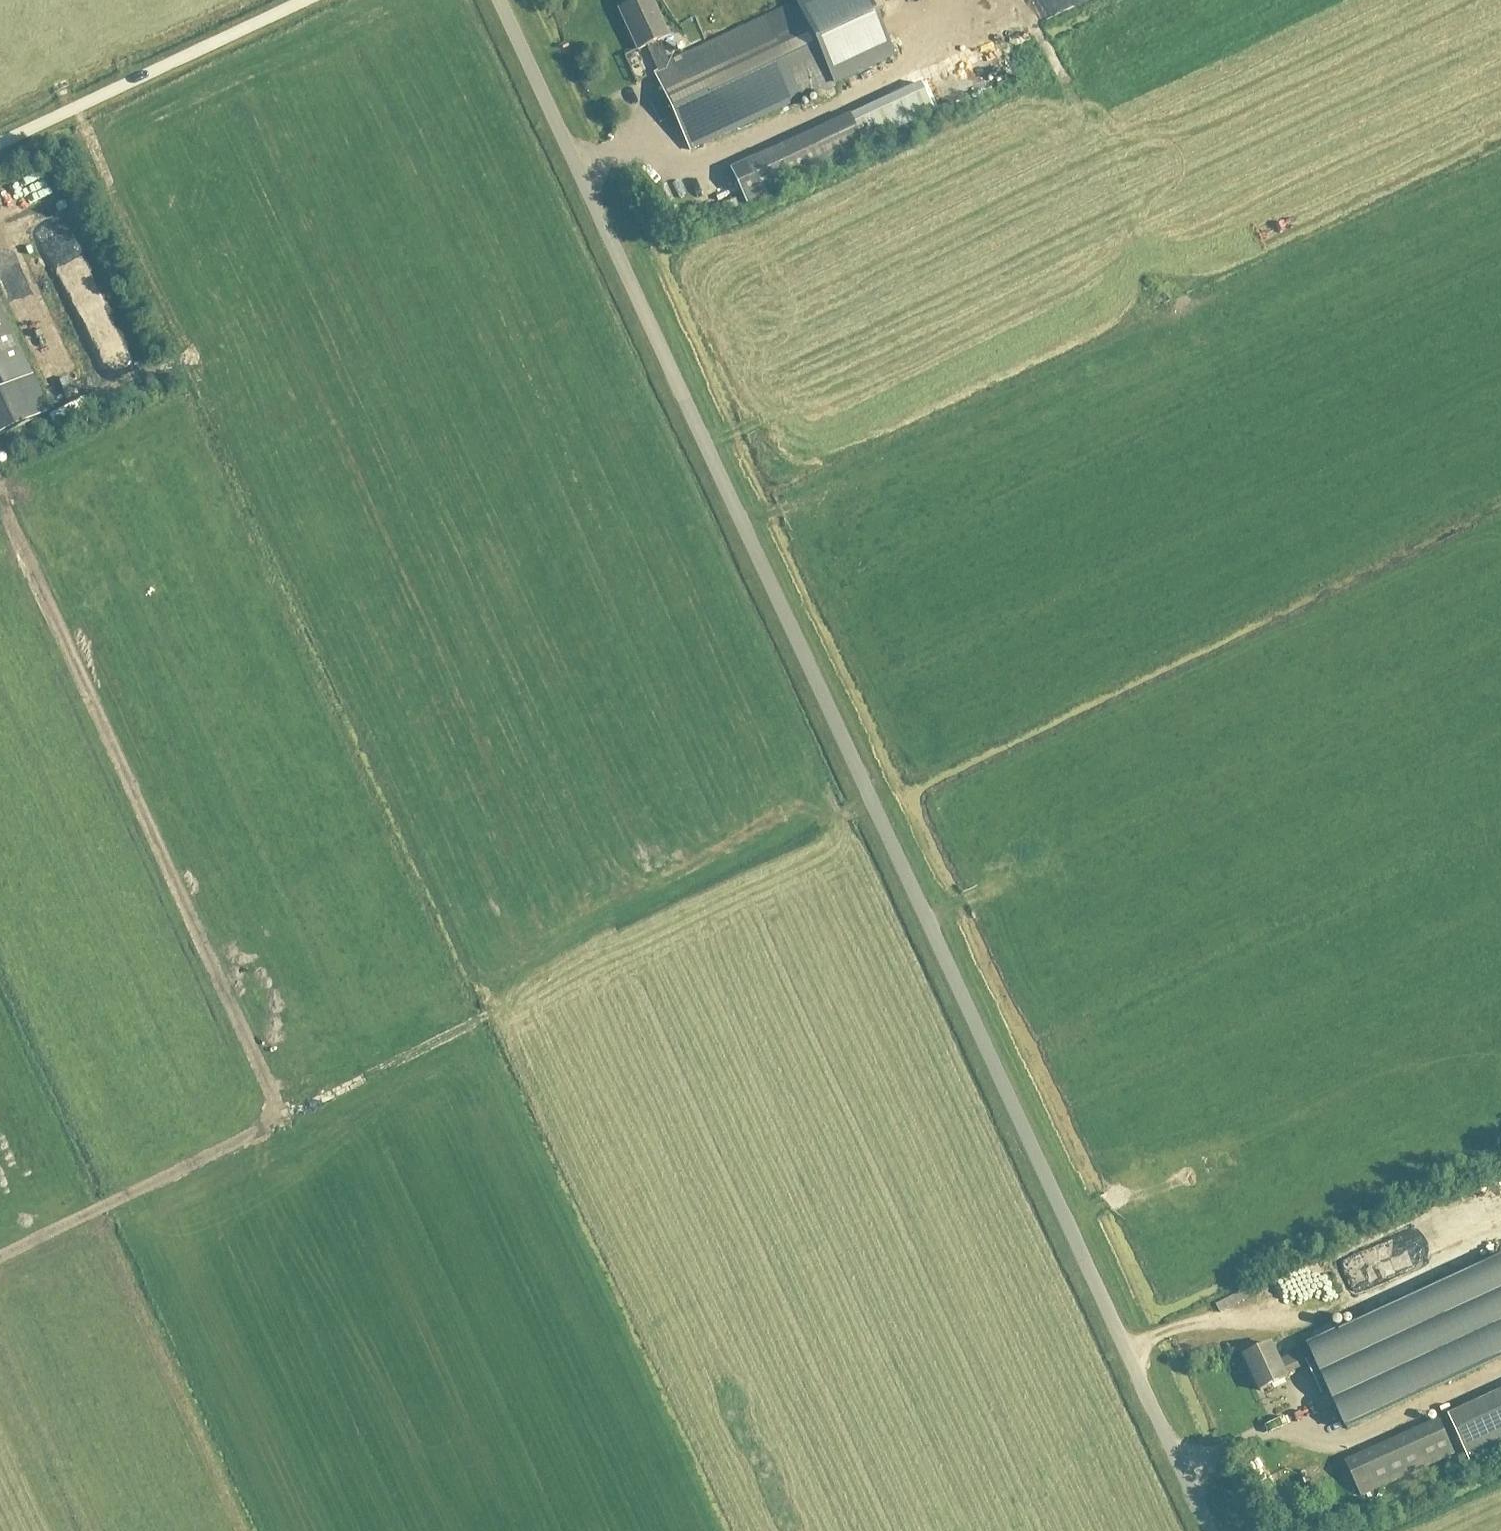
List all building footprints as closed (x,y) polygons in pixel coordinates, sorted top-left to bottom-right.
[(823,64),(795,5),(764,20),(669,64),(659,42),(668,38),(650,0),(642,0),(618,11),(637,52),(646,48),(658,74),(654,75),(690,152),(833,84),(823,64)] [(863,146),(849,117),(848,117),(731,172),(747,205),(864,150),(863,146)] [(721,210),(726,220),(740,213),(734,203),(721,210)] [(48,414),(0,310),(0,436),(48,414)] [(1244,1358),(1260,1392),(1287,1379),(1285,1376),(1307,1366),(1311,1367),(1310,1372),(1321,1395),(1328,1392),(1345,1429),(1500,1358),(1500,1259),(1483,1267),(1279,1361),(1271,1345),(1244,1358)] [(1453,1416),(1475,1464),(1500,1451),(1500,1394),(1453,1416)] [(1439,1422),(1345,1464),(1360,1497),(1454,1456),(1439,1422)]
